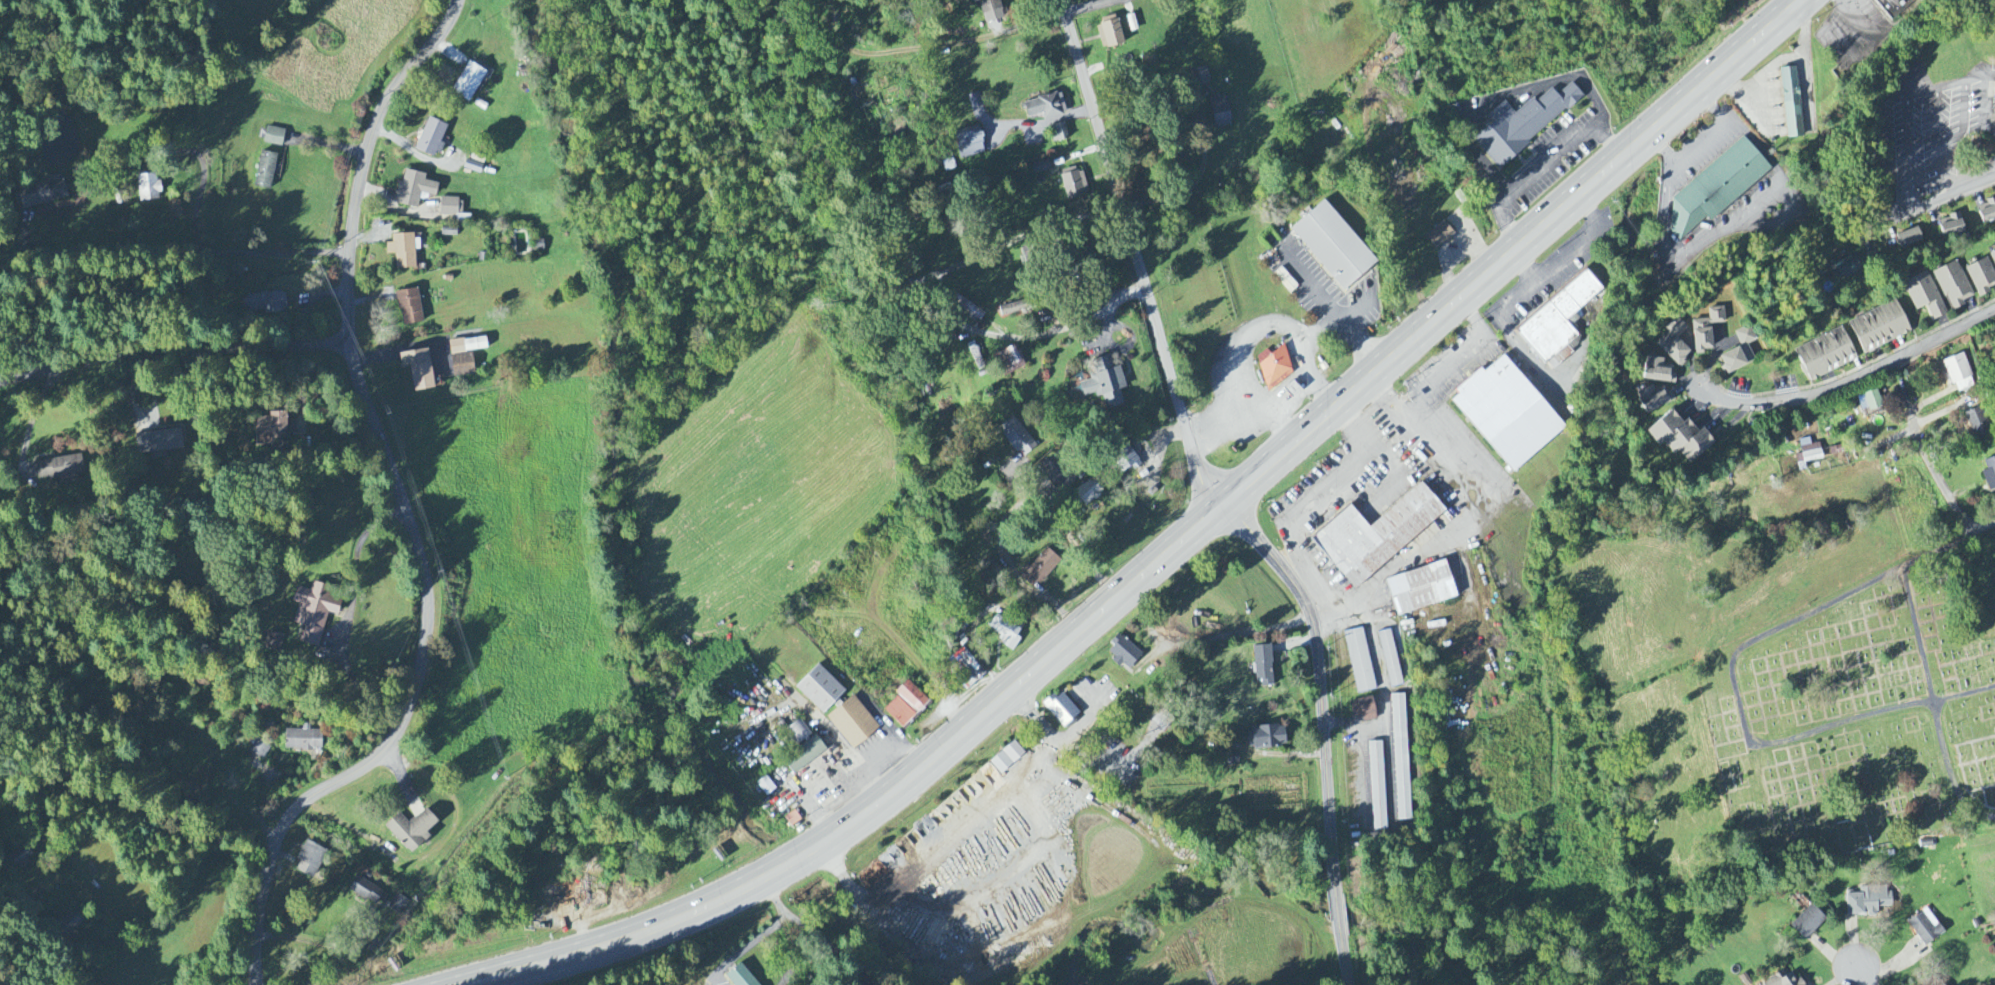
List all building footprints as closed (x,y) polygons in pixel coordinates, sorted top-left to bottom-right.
[(998,0),(971,0),(972,5),(978,3),(981,18),(1001,12),(998,0)] [(1874,1),(1891,23),(1916,3),(1914,0),(1875,0),(1874,1)] [(1124,45),(1116,16),(1096,21),(1104,50),(1124,45)] [(486,73),(469,62),(451,93),(468,103),(486,73)] [(1787,140),(1804,138),(1797,67),(1780,69),(1787,140)] [(1498,169),(1583,97),(1571,84),(1557,96),(1551,89),(1535,103),(1532,99),(1515,114),(1504,102),(1485,118),(1491,124),(1473,139),(1498,169)] [(1061,93),(1023,104),(1027,118),(1042,114),(1044,121),(1067,115),(1061,93)] [(972,110),(981,107),(978,94),(968,97),(972,110)] [(1231,128),(1226,97),(1208,99),(1213,131),(1231,128)] [(447,126),(428,118),(414,150),(436,159),(442,144),(440,143),(447,126)] [(1053,144),(1068,139),(1064,123),(1048,128),(1053,144)] [(263,144),(281,147),(285,131),(266,127),(263,144)] [(953,135),(960,161),(985,154),(978,128),(953,135)] [(1710,222),(1771,170),(1744,138),(1666,204),(1675,215),(1664,225),(1679,242),(1707,218),(1710,222)] [(277,155),(260,152),(253,187),(270,190),(277,155)] [(1051,172),(1049,161),(1032,165),(1034,175),(1051,172)] [(1076,173),(1075,169),(1060,173),(1067,200),(1089,195),(1082,172),(1076,173)] [(416,209),(419,200),(426,202),(427,196),(434,198),(438,184),(423,181),(425,175),(403,170),(394,204),(416,209)] [(137,175),(138,202),(147,202),(147,199),(158,198),(157,174),(137,175)] [(69,198),(64,179),(13,194),(18,213),(69,198)] [(440,217),(456,217),(457,199),(440,199),(440,217)] [(1994,219),(1994,200),(1975,206),(1980,223),(1994,219)] [(1290,229),(1342,292),(1376,264),(1325,201),(1290,229)] [(1937,220),(1941,238),(1963,232),(1959,215),(1937,220)] [(1455,237),(1445,223),(1425,236),(1434,251),(1455,237)] [(1882,231),(1890,254),(1899,250),(1891,227),(1882,231)] [(1901,249),(1921,241),(1916,228),(1895,237),(1901,249)] [(386,245),(386,255),(395,255),(396,270),(415,269),(413,235),(391,235),(392,244),(386,245)] [(535,251),(544,251),(543,241),(534,241),(535,251)] [(1834,264),(1839,280),(1861,273),(1856,257),(1834,264)] [(1994,289),(1994,277),(1987,259),(1965,268),(1977,296),(1994,289)] [(1950,310),(1975,299),(1957,261),(1933,272),(1950,310)] [(1566,322),(1603,291),(1587,271),(1515,331),(1550,373),(1574,354),(1567,346),(1578,337),(1566,322)] [(1948,314),(1927,272),(1902,284),(1916,311),(1927,306),(1934,321),(1948,314)] [(396,293),(402,327),(423,323),(417,289),(396,293)] [(248,296),(249,314),(287,312),(286,293),(248,296)] [(1910,334),(1896,301),(1848,323),(1862,355),(1910,334)] [(1711,350),(1710,325),(1725,324),(1724,308),(1707,309),(1708,320),(1691,321),(1693,356),(1704,355),(1703,351),(1711,350)] [(1651,344),(1676,367),(1690,353),(1676,340),(1687,328),(1675,318),(1651,344)] [(1717,357),(1725,375),(1756,362),(1748,345),(1757,342),(1750,326),(1735,333),(1740,347),(1717,357)] [(1856,363),(1844,330),(1795,348),(1808,381),(1856,363)] [(487,350),(485,337),(449,343),(451,356),(487,350)] [(1024,368),(1014,346),(993,355),(1003,378),(1024,368)] [(1295,379),(1284,347),(1269,353),(1269,352),(1255,356),(1267,389),(1295,379)] [(410,367),(413,392),(432,390),(428,350),(398,353),(399,368),(410,367)] [(1956,395),(1976,387),(1963,354),(1943,361),(1956,395)] [(475,377),(474,355),(451,356),(452,378),(475,377)] [(1124,405),(1119,390),(1126,388),(1119,367),(1113,369),(1109,356),(1089,362),(1095,380),(1080,385),(1084,400),(1101,394),(1106,410),(1124,405)] [(1564,429),(1504,356),(1483,373),(1481,370),(1448,398),(1510,473),(1564,429)] [(1663,360),(1644,358),(1641,380),(1673,384),(1675,368),(1662,366),(1663,360)] [(1643,414),(1672,402),(1666,386),(1653,392),(1651,386),(1634,393),(1643,414)] [(1868,412),(1882,408),(1878,391),(1864,394),(1868,412)] [(1965,414),(1975,441),(1992,434),(1982,408),(1965,414)] [(1643,429),(1655,447),(1662,442),(1670,456),(1678,451),(1685,463),(1713,445),(1702,428),(1695,432),(1687,419),(1680,423),(1672,411),(1643,429)] [(287,413),(269,414),(269,419),(256,419),(256,446),(273,445),(273,440),(288,440),(287,413)] [(1037,446),(1011,416),(996,429),(1022,459),(1037,446)] [(139,457),(183,449),(180,428),(136,436),(139,457)] [(1799,442),(1804,464),(1823,460),(1819,444),(1811,446),(1809,439),(1799,442)] [(1119,475),(1131,468),(1133,471),(1141,466),(1129,446),(1109,458),(1119,475)] [(1071,477),(1056,454),(1036,468),(1052,491),(1071,477)] [(83,475),(81,456),(35,461),(37,480),(83,475)] [(1994,490),(1994,457),(1983,461),(1986,472),(1982,473),(1988,492),(1994,490)] [(1087,509),(1104,491),(1090,478),(1073,496),(1087,509)] [(1350,506),(1310,539),(1353,590),(1446,513),(1421,484),(1367,528),(1350,506)] [(1060,562),(1046,548),(1019,578),(1033,591),(1060,562)] [(1385,580),(1395,617),(1456,600),(1446,563),(1385,580)] [(318,649),(327,613),(336,616),(341,599),(325,595),(327,587),(312,583),(310,591),(295,588),(291,603),(298,605),(293,625),(303,627),(299,644),(318,649)] [(1004,620),(997,615),(986,631),(1014,650),(1020,640),(1016,637),(1024,626),(1008,615),(1004,620)] [(1343,633),(1358,695),(1377,691),(1362,629),(1343,633)] [(1378,634),(1390,689),(1403,686),(1391,631),(1378,634)] [(1129,670),(1142,654),(1119,636),(1105,654),(1120,667),(1122,665),(1129,670)] [(1253,647),(1257,688),(1274,686),(1270,646),(1253,647)] [(945,663),(969,689),(986,674),(962,648),(945,663)] [(823,715),(845,692),(817,665),(795,688),(823,715)] [(928,701),(906,681),(895,693),(898,696),(883,712),(902,729),(928,701)] [(1060,729),(1079,716),(1061,691),(1043,704),(1060,729)] [(1406,695),(1392,696),(1397,822),(1411,822),(1406,695)] [(825,719),(853,751),(879,728),(852,696),(825,719)] [(1363,723),(1376,721),(1372,699),(1350,702),(1352,718),(1362,717),(1363,723)] [(811,735),(799,720),(783,732),(796,747),(811,735)] [(322,751),(322,732),(310,731),(311,725),(303,725),(303,731),(285,730),(284,750),(322,751)] [(1248,749),(1284,748),(1284,727),(1247,728),(1248,749)] [(827,751),(815,736),(782,761),(794,777),(827,751)] [(264,761),(273,747),(259,738),(250,753),(264,761)] [(990,763),(1001,776),(1025,754),(1014,742),(990,763)] [(1383,743),(1369,743),(1373,832),(1386,831),(1383,743)] [(1237,764),(1237,754),(1226,754),(1226,765),(1237,764)] [(383,827),(409,856),(429,837),(426,834),(437,824),(425,810),(409,825),(398,814),(383,827)] [(327,854),(306,842),(296,861),(300,863),(295,871),(312,880),(327,854)] [(374,907),(383,892),(356,876),(347,892),(374,907)] [(1847,916),(1878,916),(1878,908),(1891,908),(1891,888),(1861,889),(1861,895),(1846,896),(1847,916)] [(388,909),(399,918),(410,904),(399,895),(388,909)] [(1804,942),(1826,921),(1812,906),(1789,927),(1804,942)] [(1907,921),(1922,947),(1943,936),(1929,909),(1907,921)] [(732,984),(758,984),(739,964),(725,977),(732,984)] [(1795,972),(1785,978),(1782,973),(1760,984),(1802,984),(1795,972)]
